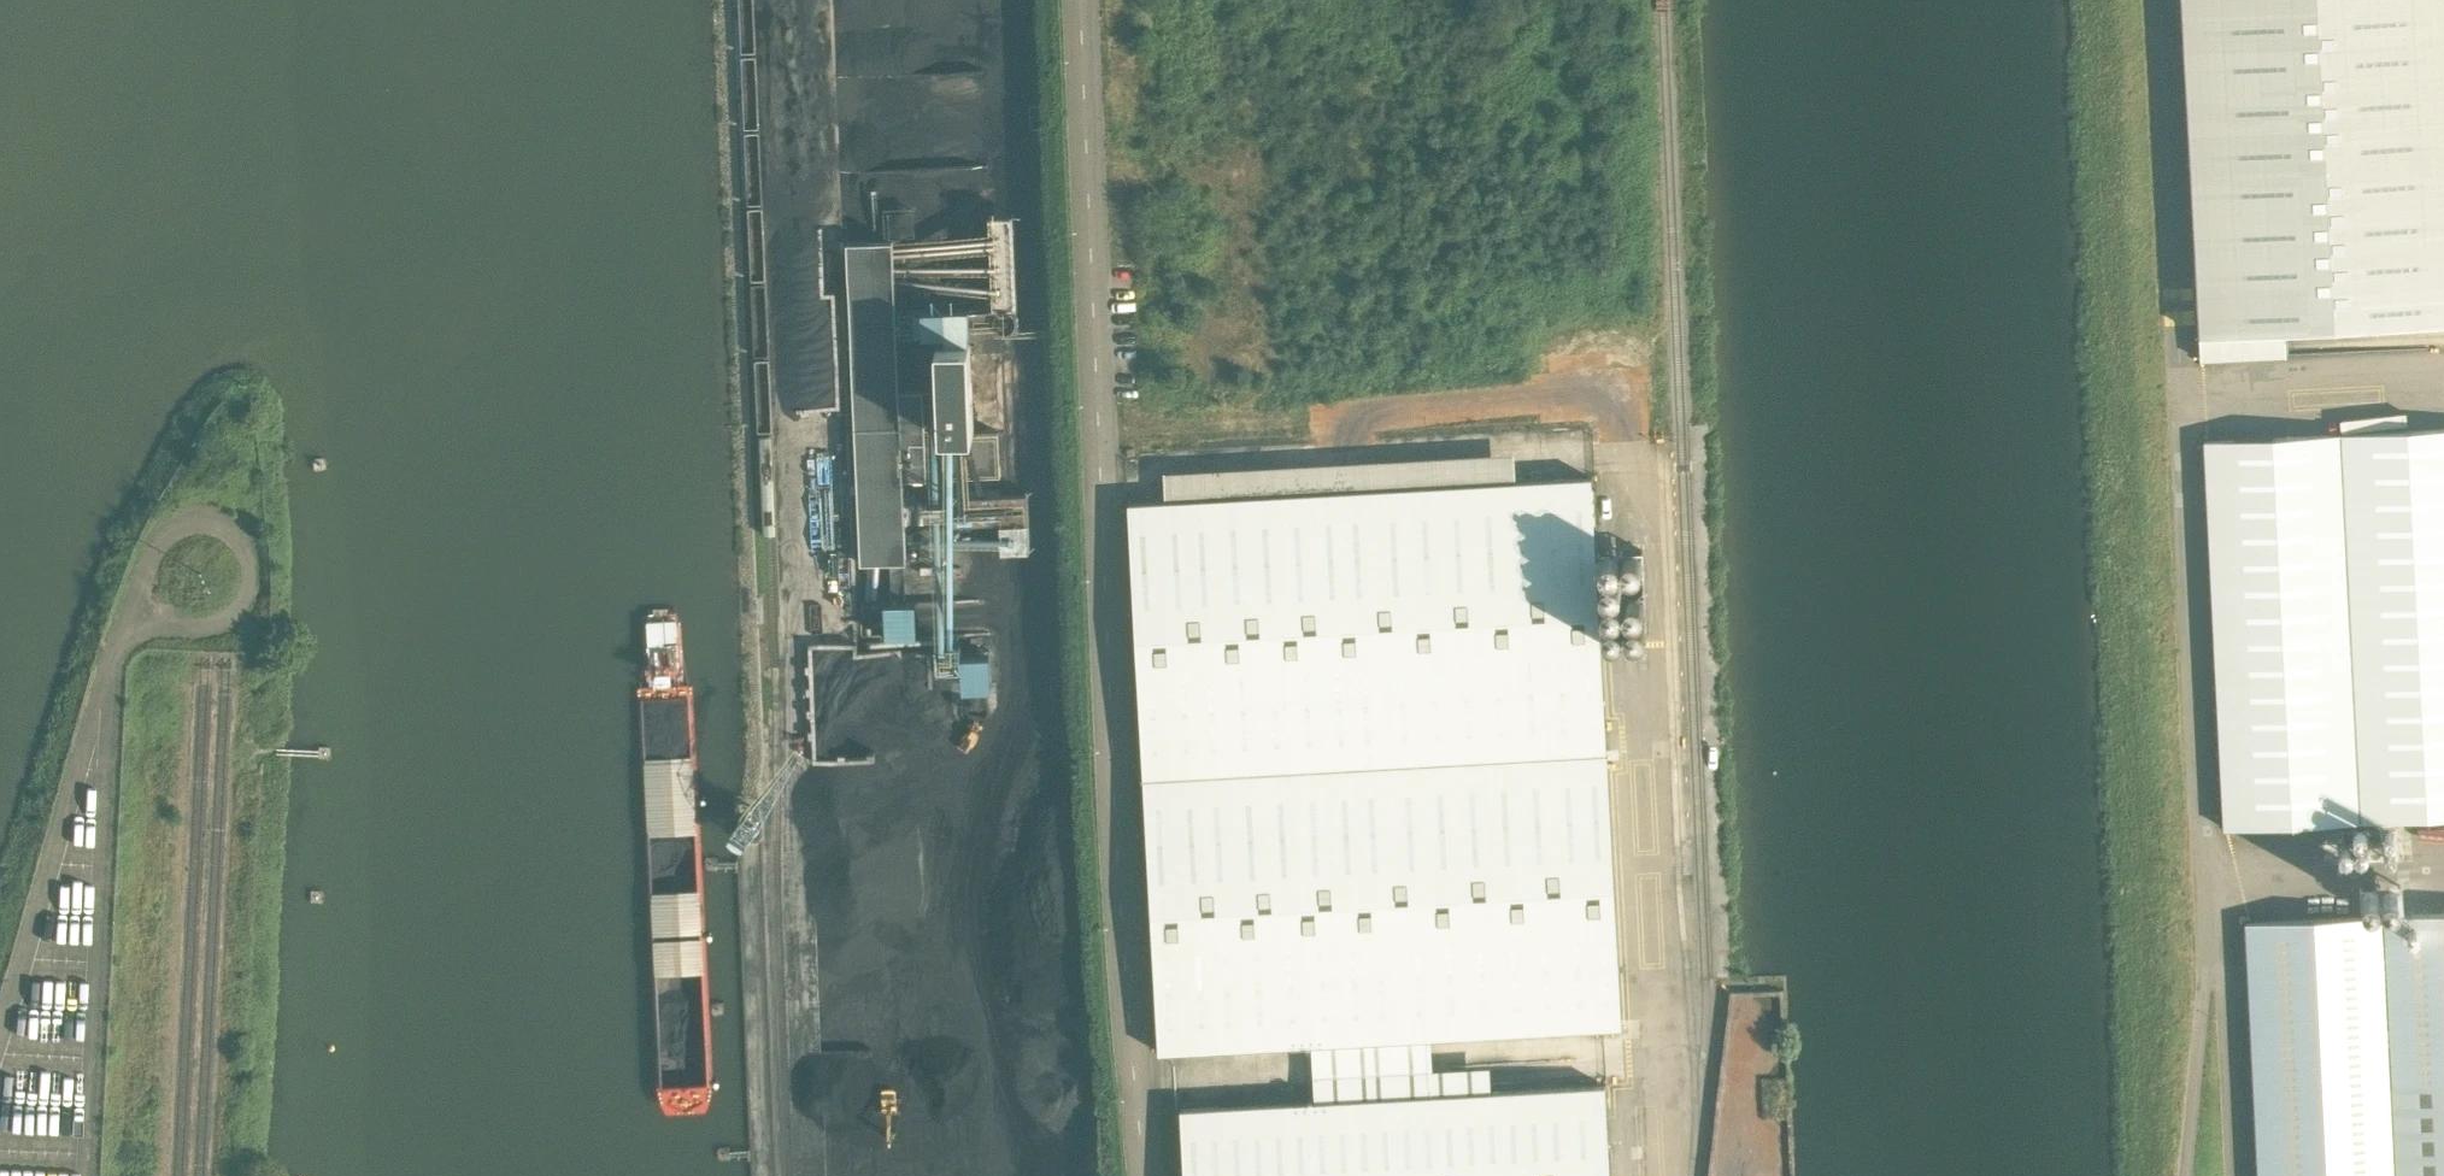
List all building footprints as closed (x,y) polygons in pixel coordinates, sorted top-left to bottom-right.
[(2201,360),(2286,355),(2285,330),(2443,322),(2443,0),(2182,0),(2201,360)] [(995,330),(1019,329),(1013,213),(989,214),(995,330)] [(891,561),(892,600),(905,599),(904,561),(907,560),(904,480),(927,478),(924,390),(900,391),(894,241),(849,243),(861,562),(891,561)] [(946,333),(946,342),(971,341),(970,332),(971,332),(970,306),(923,308),(923,311),(915,311),(916,332),(924,332),(924,334),(946,333)] [(1001,475),(999,432),(974,433),(971,341),(946,342),(939,342),(944,478),(1001,475)] [(2205,442),(2225,828),(2443,817),(2443,429),(2205,442)] [(1159,1053),(1173,1052),(1622,1027),(1592,478),(1129,504),(1159,1053)] [(1030,551),(1028,491),(950,494),(951,523),(1001,521),(1002,551),(1030,551)] [(962,685),(992,684),(991,649),(961,650),(962,685)] [(2259,1175),(2443,1175),(2443,912),(2247,922),(2259,1175)] [(1608,1144),(1605,1085),(1181,1109),(1185,1175),(1610,1175),(1608,1144)]
